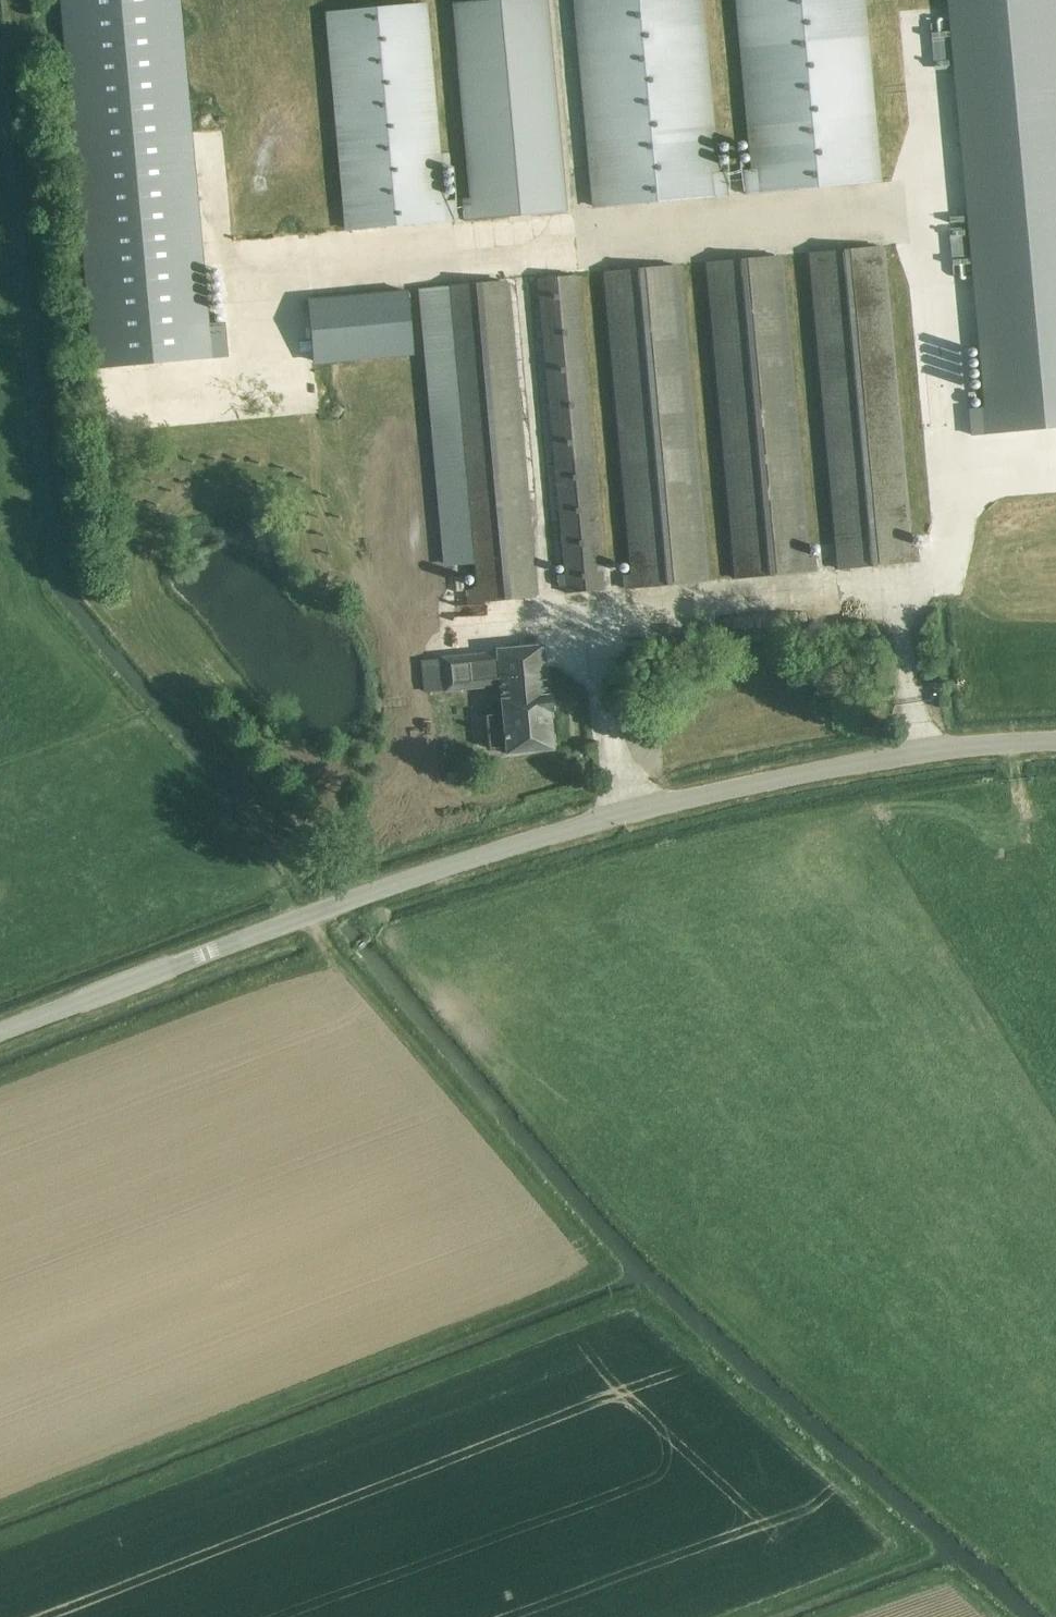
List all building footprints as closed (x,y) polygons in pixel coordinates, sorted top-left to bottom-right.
[(227,356),(224,318),(211,319),(181,0),(60,0),(93,369),(227,356)] [(438,202),(419,0),(329,0),(350,230),(456,221),(454,200),(438,202)] [(566,211),(547,0),(452,0),(472,206),(463,207),(464,219),(566,211)] [(710,173),(694,0),(578,0),(598,208),(727,195),(725,171),(710,173)] [(758,168),(742,170),(745,194),(874,182),(857,0),(742,0),(758,168)] [(986,409),(969,410),(971,435),(1055,427),(1055,0),(948,0),(986,409)] [(910,547),(882,246),(807,253),(835,570),(919,562),(918,546),(910,547)] [(816,557),(808,557),(780,255),(703,263),(733,580),(817,571),(816,557)] [(602,272),(630,574),(621,575),(623,589),(706,581),(677,265),(602,272)] [(536,279),(564,574),(557,574),(558,587),(565,587),(565,593),(604,590),(576,275),(536,279)] [(536,597),(507,280),(448,286),(448,287),(425,290),(451,564),(474,562),(476,586),(472,587),(472,589),(465,590),(466,603),(536,597)] [(306,296),(309,360),(411,355),(408,291),(306,296)] [(496,652),(460,656),(441,658),(444,691),(500,685),(503,713),(486,715),(490,748),(506,746),(507,754),(554,749),(550,712),(552,712),(550,694),(548,694),(543,643),(496,648),(496,652)]
